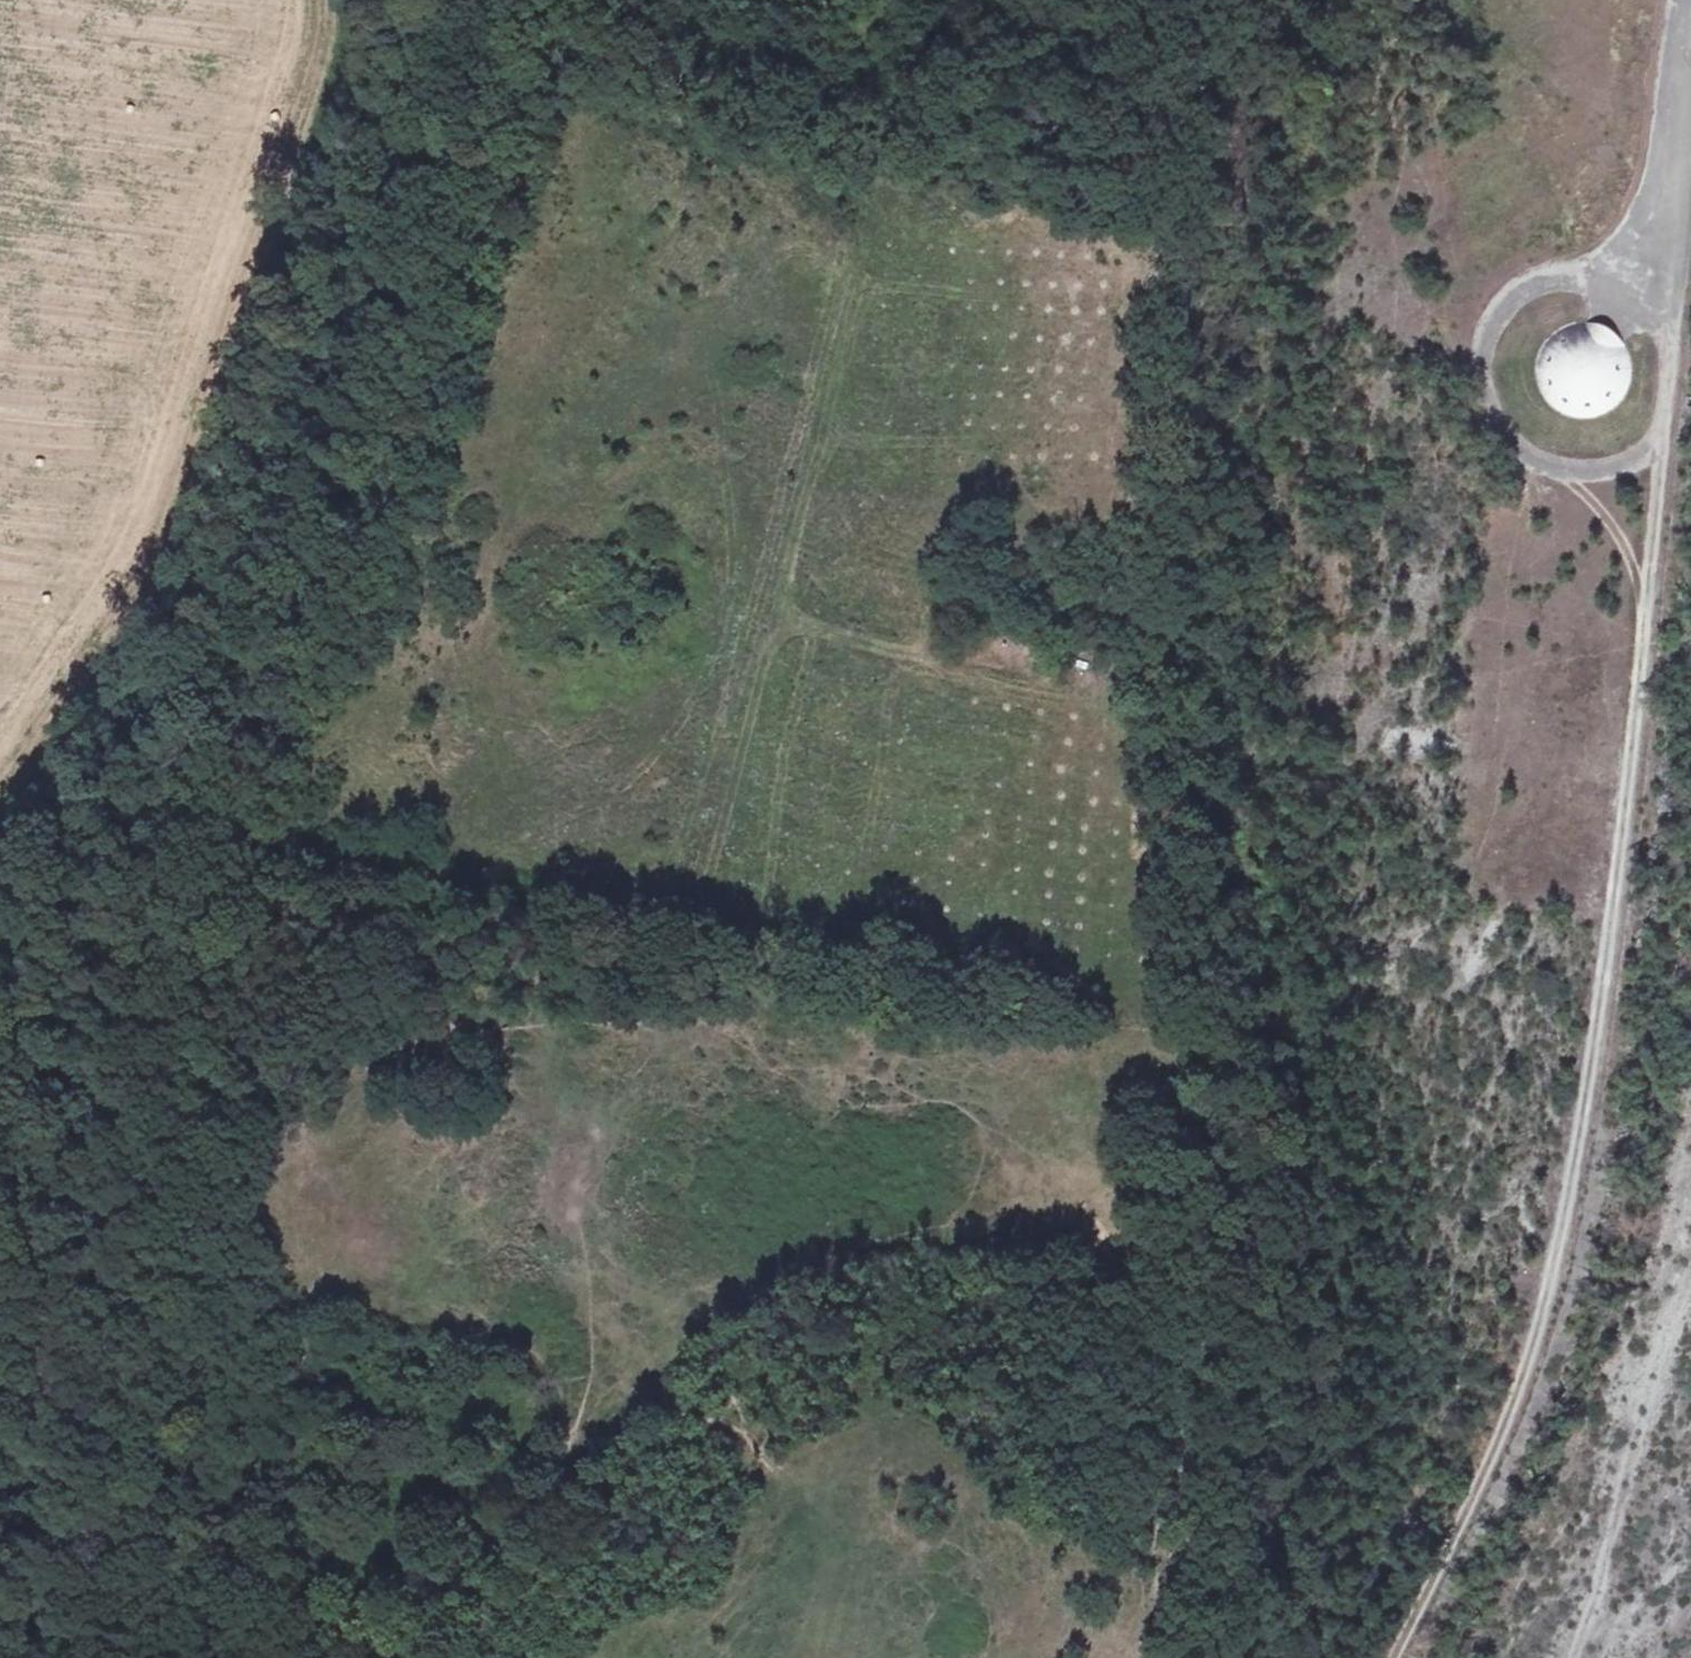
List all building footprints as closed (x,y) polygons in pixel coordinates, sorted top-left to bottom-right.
[(1543,398),(1556,411),(1571,417),(1587,418),(1603,414),(1616,404),(1625,391),(1629,375),(1628,360),(1622,346),(1612,335),(1599,327),(1584,324),(1569,326),(1553,334),(1541,347),(1535,364),(1535,382),(1543,398)]
